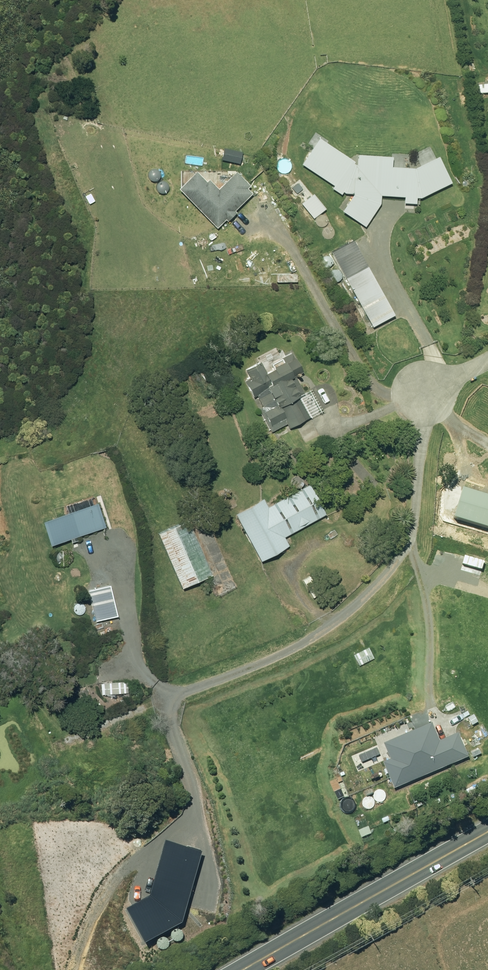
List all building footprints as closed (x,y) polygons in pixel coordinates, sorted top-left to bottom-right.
[(352,162),(312,137),(292,169),(330,192),(352,197),(344,215),(358,221),(373,188),(410,205),(450,190),(448,170),(407,173),(352,162)] [(196,170),(175,195),(219,231),(253,191),(232,174),(219,189),(196,170)] [(374,270),(345,284),(372,331),(394,318),(374,270)] [(252,379),(247,382),(273,433),(292,424),(294,428),(312,418),(304,401),(307,399),(296,376),(305,372),(297,357),(287,362),(286,362),(284,359),(274,365),(275,368),(269,371),(264,360),(246,368),(252,379)] [(487,483),(485,492),(466,487),(458,517),(487,525),(487,484),(487,483)] [(290,545),(285,537),(326,514),(309,484),(269,507),(263,495),(235,511),(263,560),(290,545)] [(187,518),(158,532),(185,589),(214,575),(187,518)]
